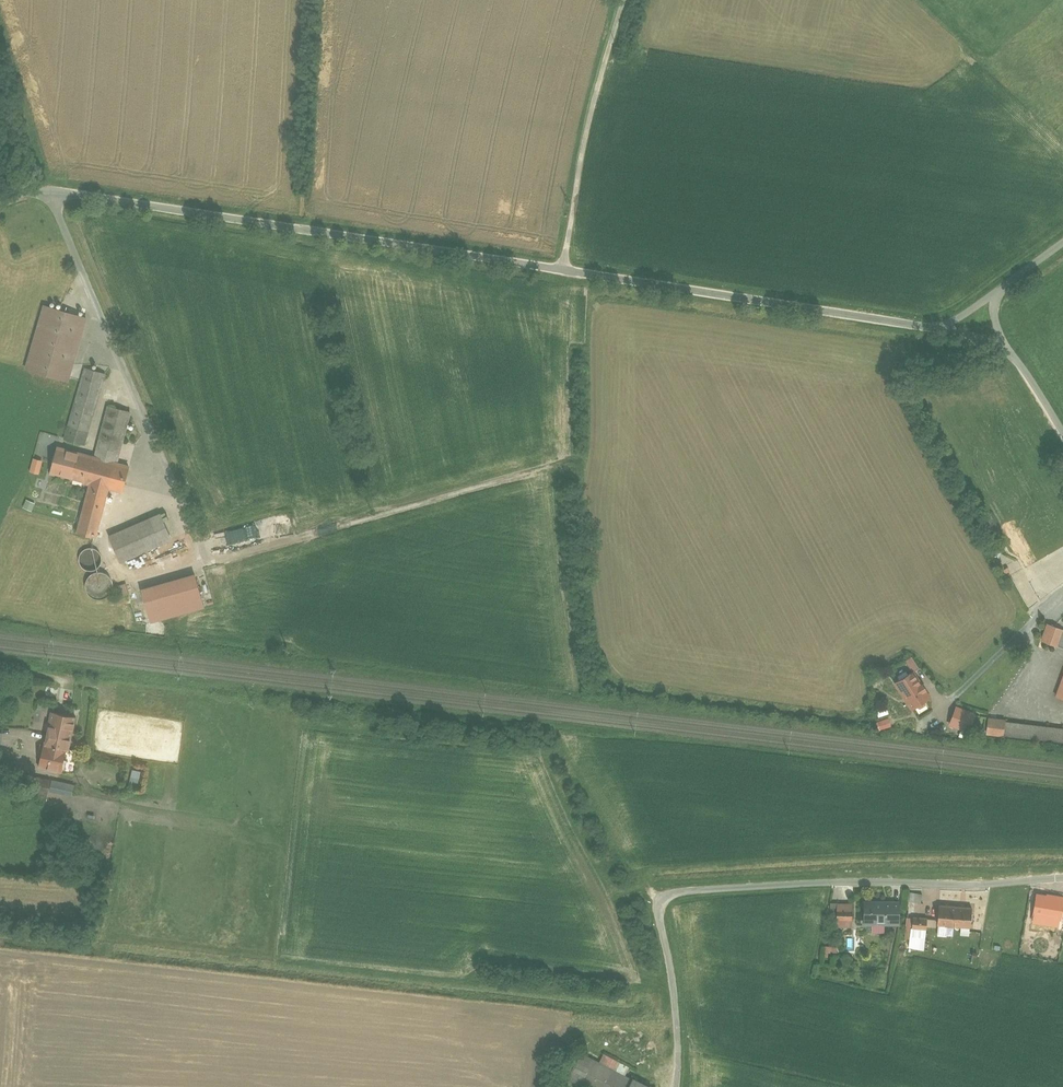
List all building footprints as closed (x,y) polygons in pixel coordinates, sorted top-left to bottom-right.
[(71,382),(89,315),(43,303),(25,370),(71,382)] [(86,447),(106,373),(82,367),(77,386),(68,419),(62,441),(86,447)] [(169,415),(161,396),(151,400),(159,419),(169,415)] [(95,454),(59,445),(52,473),(74,479),(83,481),(83,483),(89,485),(76,533),(97,539),(110,488),(123,492),(124,492),(132,464),(118,460),(132,409),(108,403),(95,454)] [(42,474),(44,459),(34,458),(32,472),(42,474)] [(36,503),(27,499),(24,507),(32,511),(36,503)] [(162,511),(109,533),(120,562),(174,540),(162,511)] [(101,555),(98,551),(94,549),(90,549),(86,550),(83,553),(81,557),(80,561),(81,565),(84,568),(88,570),(92,570),(96,569),(99,567),(101,563),(102,559),(101,555)] [(113,577),(110,573),(104,570),(99,569),(94,571),(90,574),(87,579),(86,585),(88,590),(91,595),(96,597),(102,598),(108,596),(112,593),(114,587),(115,582),(113,577)] [(198,574),(143,589),(152,623),(160,621),(207,608),(206,606),(198,574)] [(130,597),(126,583),(118,585),(121,599),(130,597)] [(1059,646),(1062,635),(1062,630),(1048,624),(1042,640),(1059,646)] [(906,661),(913,672),(917,670),(921,667),(914,656),(906,661)] [(913,672),(896,683),(913,710),(935,697),(917,670),(913,672)] [(79,711),(53,705),(47,737),(44,737),(38,762),(64,767),(69,742),(72,742),(79,711)] [(978,713),(958,706),(951,725),(954,725),(972,732),(974,724),(978,713)] [(892,727),(889,718),(878,722),(881,730),(892,727)] [(1008,721),(990,719),(988,734),(1006,736),(1008,721)] [(1008,721),(1006,736),(1062,743),(1062,727),(1008,721)] [(143,766),(136,764),(134,772),(141,774),(143,766)] [(53,785),(55,774),(43,771),(39,790),(51,793),(53,785)] [(78,778),(55,774),(53,785),(76,790),(78,778)] [(924,893),(910,891),(908,901),(923,903),(924,893)] [(1047,893),(1047,894),(1037,893),(1033,923),(1060,928),(1061,921),(1062,921),(1062,917),(1062,896),(1047,893)] [(855,903),(832,902),(832,912),(839,912),(839,927),(854,927),(855,903)] [(901,902),(866,902),(865,926),(901,926),(901,902)] [(974,906),(940,904),(939,924),(940,925),(949,925),(962,926),(972,927),(973,927),(974,906)] [(925,950),(929,918),(908,915),(906,938),(911,939),(910,949),(925,950)] [(949,925),(940,925),(940,935),(949,936),(949,925)] [(971,936),(972,927),(962,926),(961,935),(971,936)] [(838,946),(826,946),(826,957),(829,957),(829,953),(838,953),(838,946)] [(634,1077),(633,1079),(627,1076),(631,1068),(607,1056),(603,1065),(582,1054),(570,1078),(588,1086),(653,1086),(634,1077)]
